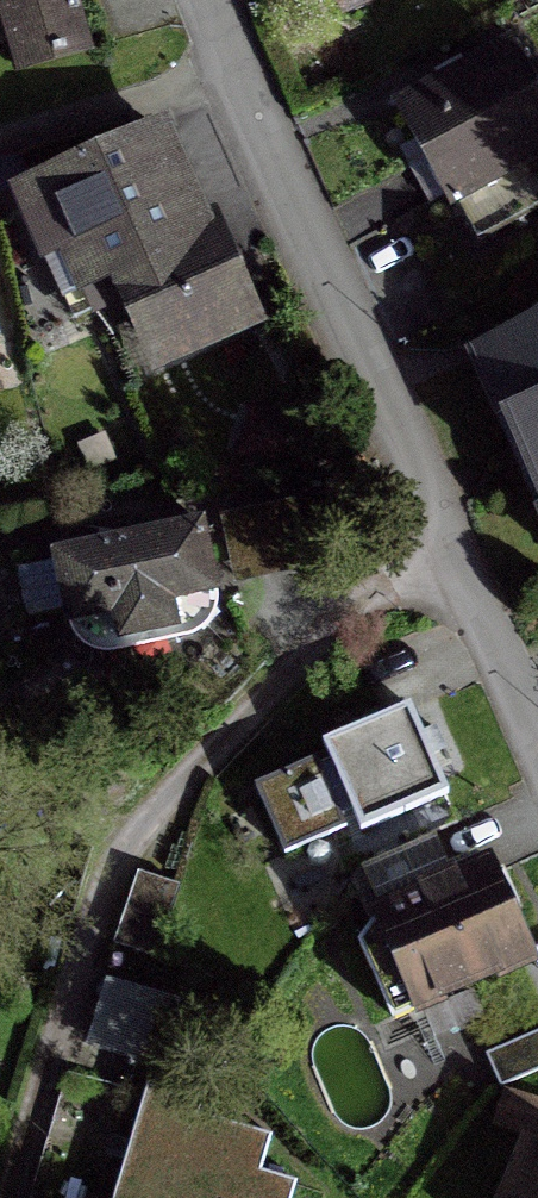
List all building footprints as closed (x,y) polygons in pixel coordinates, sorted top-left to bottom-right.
[(14,75),(87,54),(71,0),(0,0),(0,26),(14,75)] [(395,115),(446,206),(450,204),(473,245),(537,210),(537,156),(537,107),(508,53),(395,115)] [(156,353),(238,317),(203,239),(181,249),(175,234),(197,226),(158,136),(36,190),(82,293),(122,275),(156,353)] [(473,361),(537,508),(537,333),(473,361)] [(277,461),(287,415),(251,406),(240,453),(277,461)] [(289,507),(221,522),(234,583),(302,569),(289,507)] [(100,547),(51,558),(65,620),(118,642),(171,631),(211,589),(197,527),(121,543),(119,535),(98,539),(100,547)] [(417,740),(405,713),(323,749),(330,766),(317,771),(313,763),(253,789),(281,856),(342,830),(338,822),(351,816),(358,831),(441,796),(428,767),(424,756),(439,750),(432,733),(417,740)] [(368,934),(358,948),(390,1022),(522,964),(500,915),(514,909),(499,873),(485,879),(481,872),(453,885),(451,879),(427,889),(423,879),(446,869),(432,836),(358,868),(346,884),(368,934)] [(169,887),(138,876),(114,948),(145,958),(169,887)] [(482,1058),(497,1090),(537,1072),(537,1033),(482,1058)] [(492,1125),(537,1140),(537,1109),(501,1097),(492,1125)] [(528,1155),(510,1197),(537,1197),(537,1159),(528,1155)]
